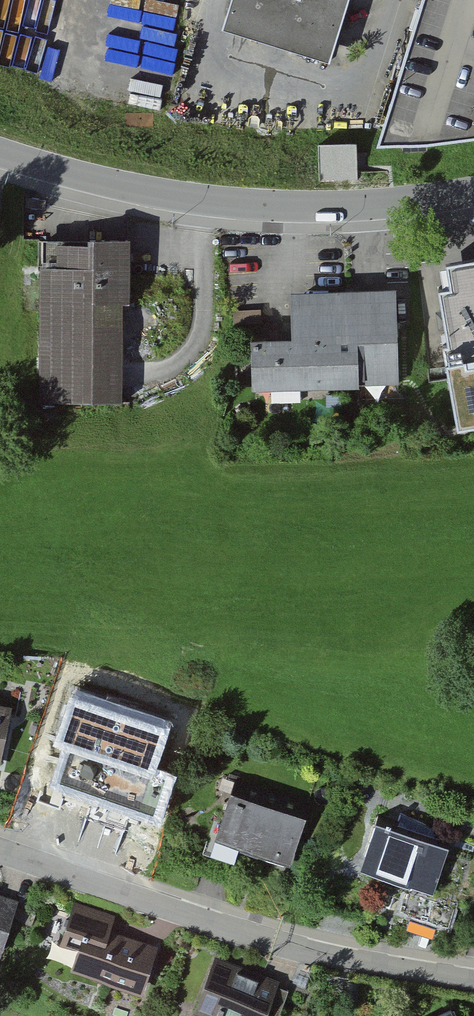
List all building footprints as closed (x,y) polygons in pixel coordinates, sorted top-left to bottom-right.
[(219,37),(331,71),(352,0),(230,0),(219,37)] [(379,146),(448,143),(473,139),(473,0),(423,0),(379,146)] [(125,246),(51,249),(52,267),(36,268),(41,403),(122,400),(118,308),(128,308),(125,246)] [(436,274),(453,363),(445,365),(460,438),(473,435),(473,267),(436,274)] [(397,293),(287,298),(289,342),(247,344),(249,389),(401,381),(397,293)] [(171,722),(73,691),(54,746),(66,750),(52,788),(161,827),(176,778),(157,771),(171,722)] [(12,710),(0,708),(0,769),(12,710)] [(297,810),(226,787),(208,840),(279,863),(297,810)] [(432,849),(369,828),(353,875),(416,896),(432,849)] [(9,905),(0,902),(0,928),(9,905)] [(113,915),(77,902),(63,942),(80,947),(73,967),(142,991),(159,942),(109,925),(113,915)] [(209,960),(188,1012),(198,1015),(259,1015),(271,986),(209,960)]
